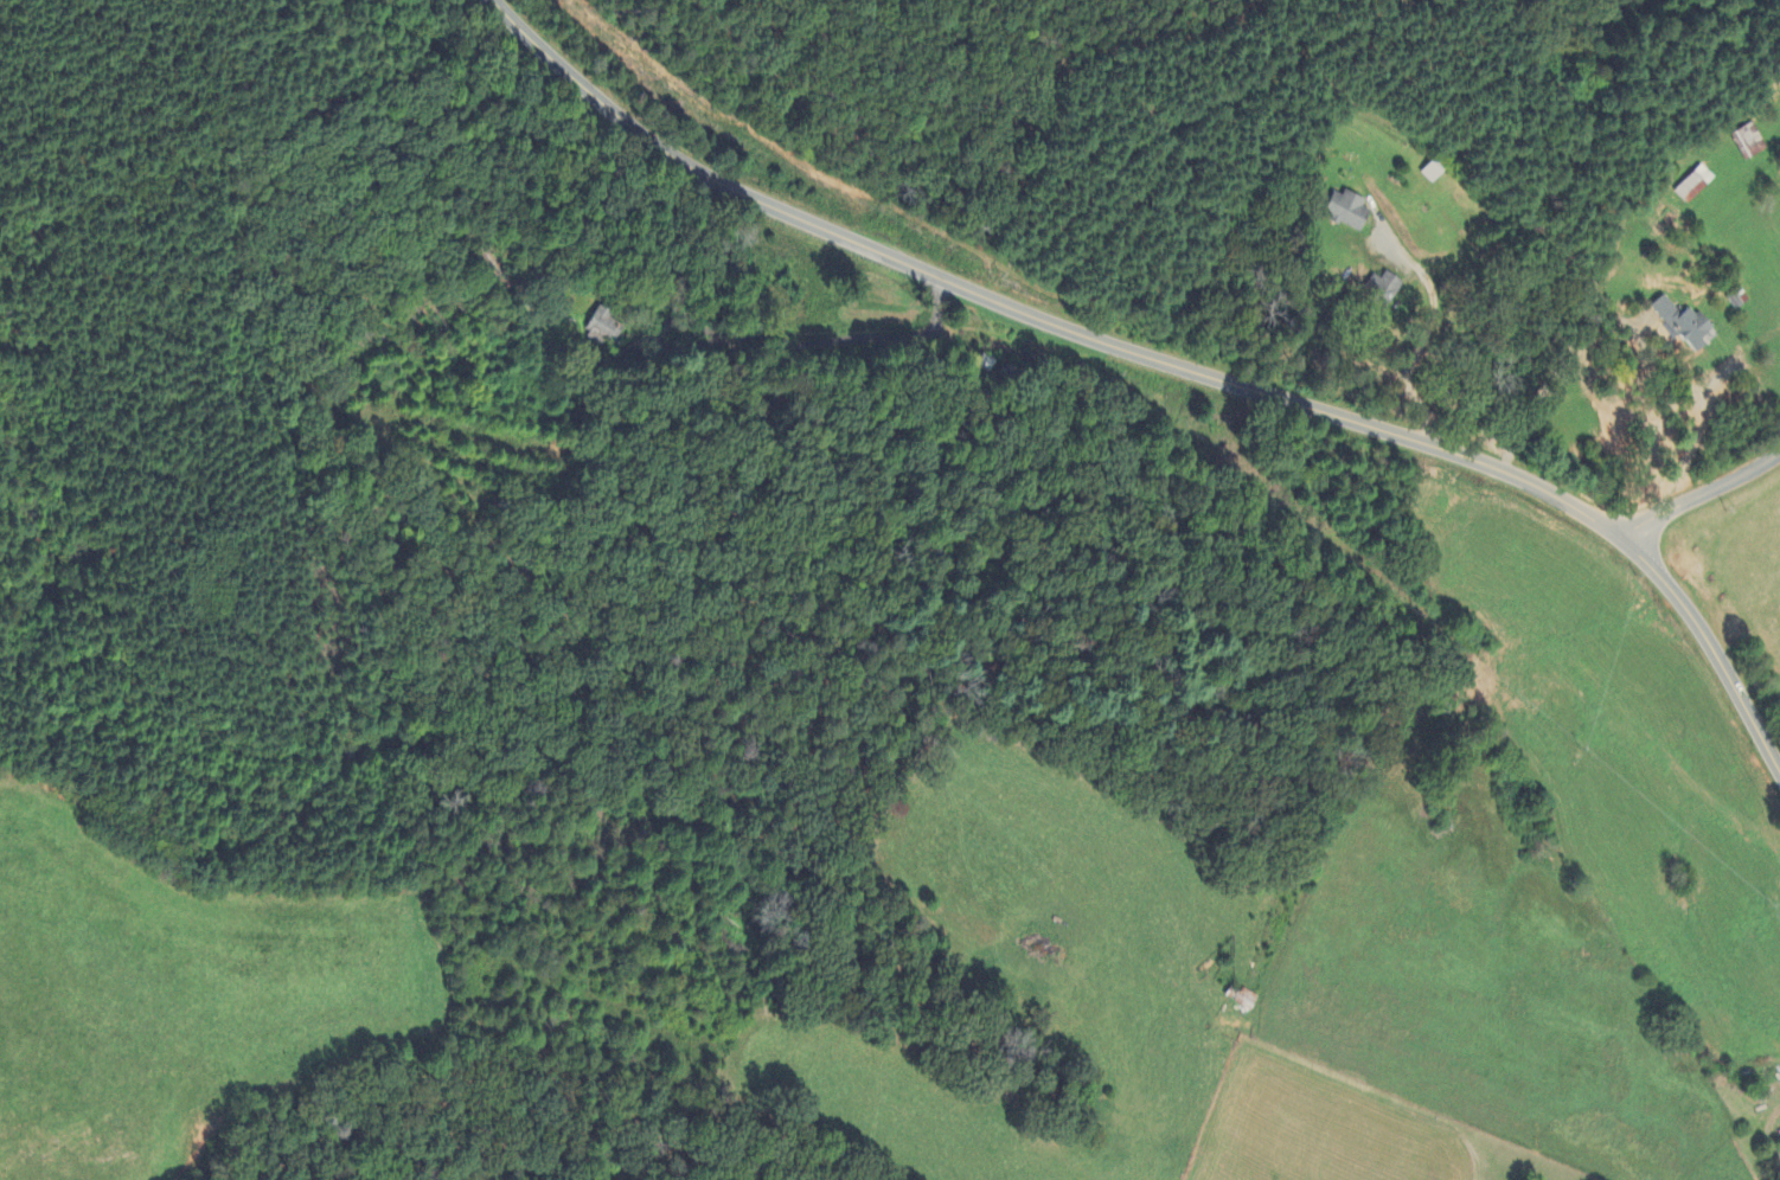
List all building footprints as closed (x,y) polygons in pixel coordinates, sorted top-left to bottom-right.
[(1766,151),(1753,124),(1732,134),(1745,160),(1766,151)] [(1443,174),(1431,162),(1419,174),(1432,186),(1443,174)] [(1673,194),(1687,207),(1712,178),(1698,166),(1673,194)] [(1371,208),(1341,195),(1341,198),(1331,194),(1321,217),(1360,234),(1371,208)] [(1378,281),(1370,276),(1358,295),(1382,310),(1399,285),(1383,273),(1378,281)] [(1678,317),(1663,296),(1650,305),(1689,358),(1704,347),(1699,340),(1709,333),(1691,308),(1678,317)] [(586,339),(598,344),(601,336),(615,343),(623,327),(609,320),(612,314),(600,309),(586,339)]
